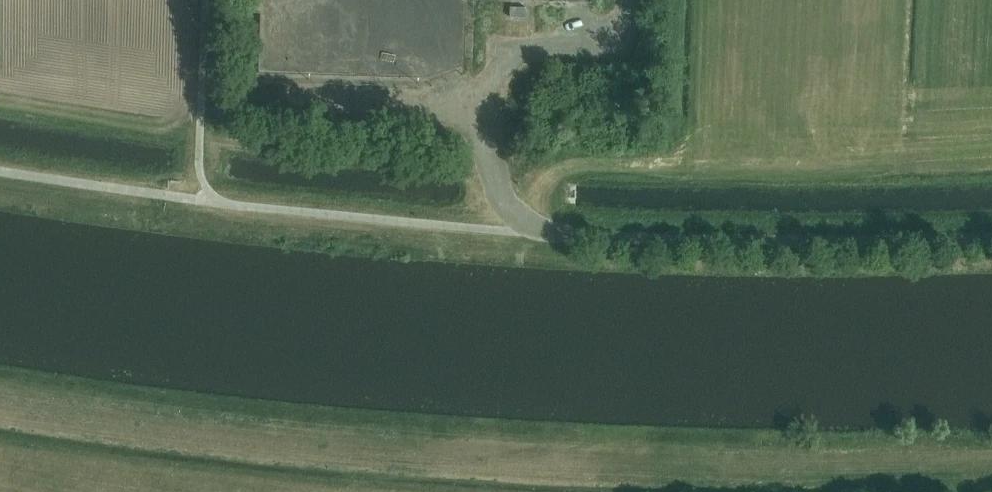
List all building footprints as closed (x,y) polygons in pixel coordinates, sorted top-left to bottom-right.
[(511,17),(527,18),(527,8),(511,7),(511,17)]
